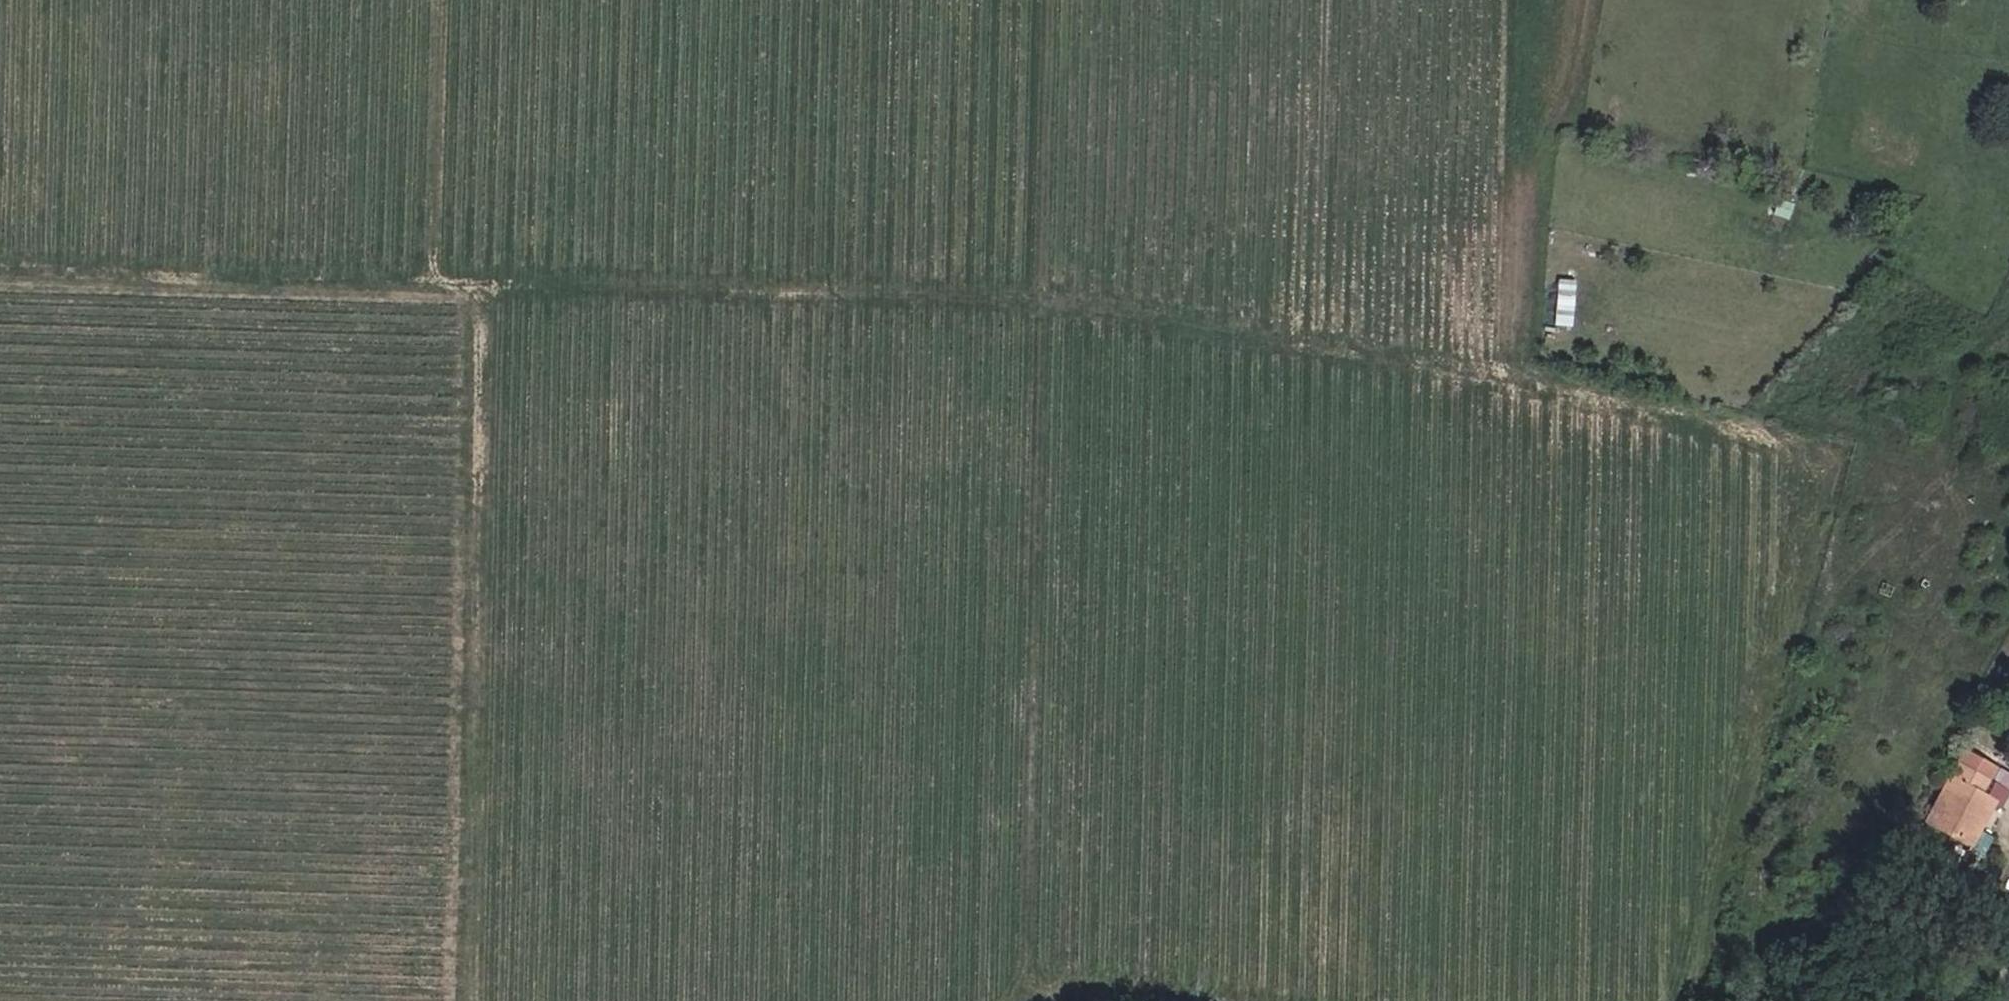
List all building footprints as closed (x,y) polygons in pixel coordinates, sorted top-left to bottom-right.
[(1576,279),(1556,278),(1554,324),(1573,325),(1576,279)] [(1972,799),(1979,785),(1956,772),(1924,829),(1971,854),(1994,810),(1980,803),(1972,799)] [(1980,803),(1987,789),(1979,785),(1972,799),(1980,803)]
